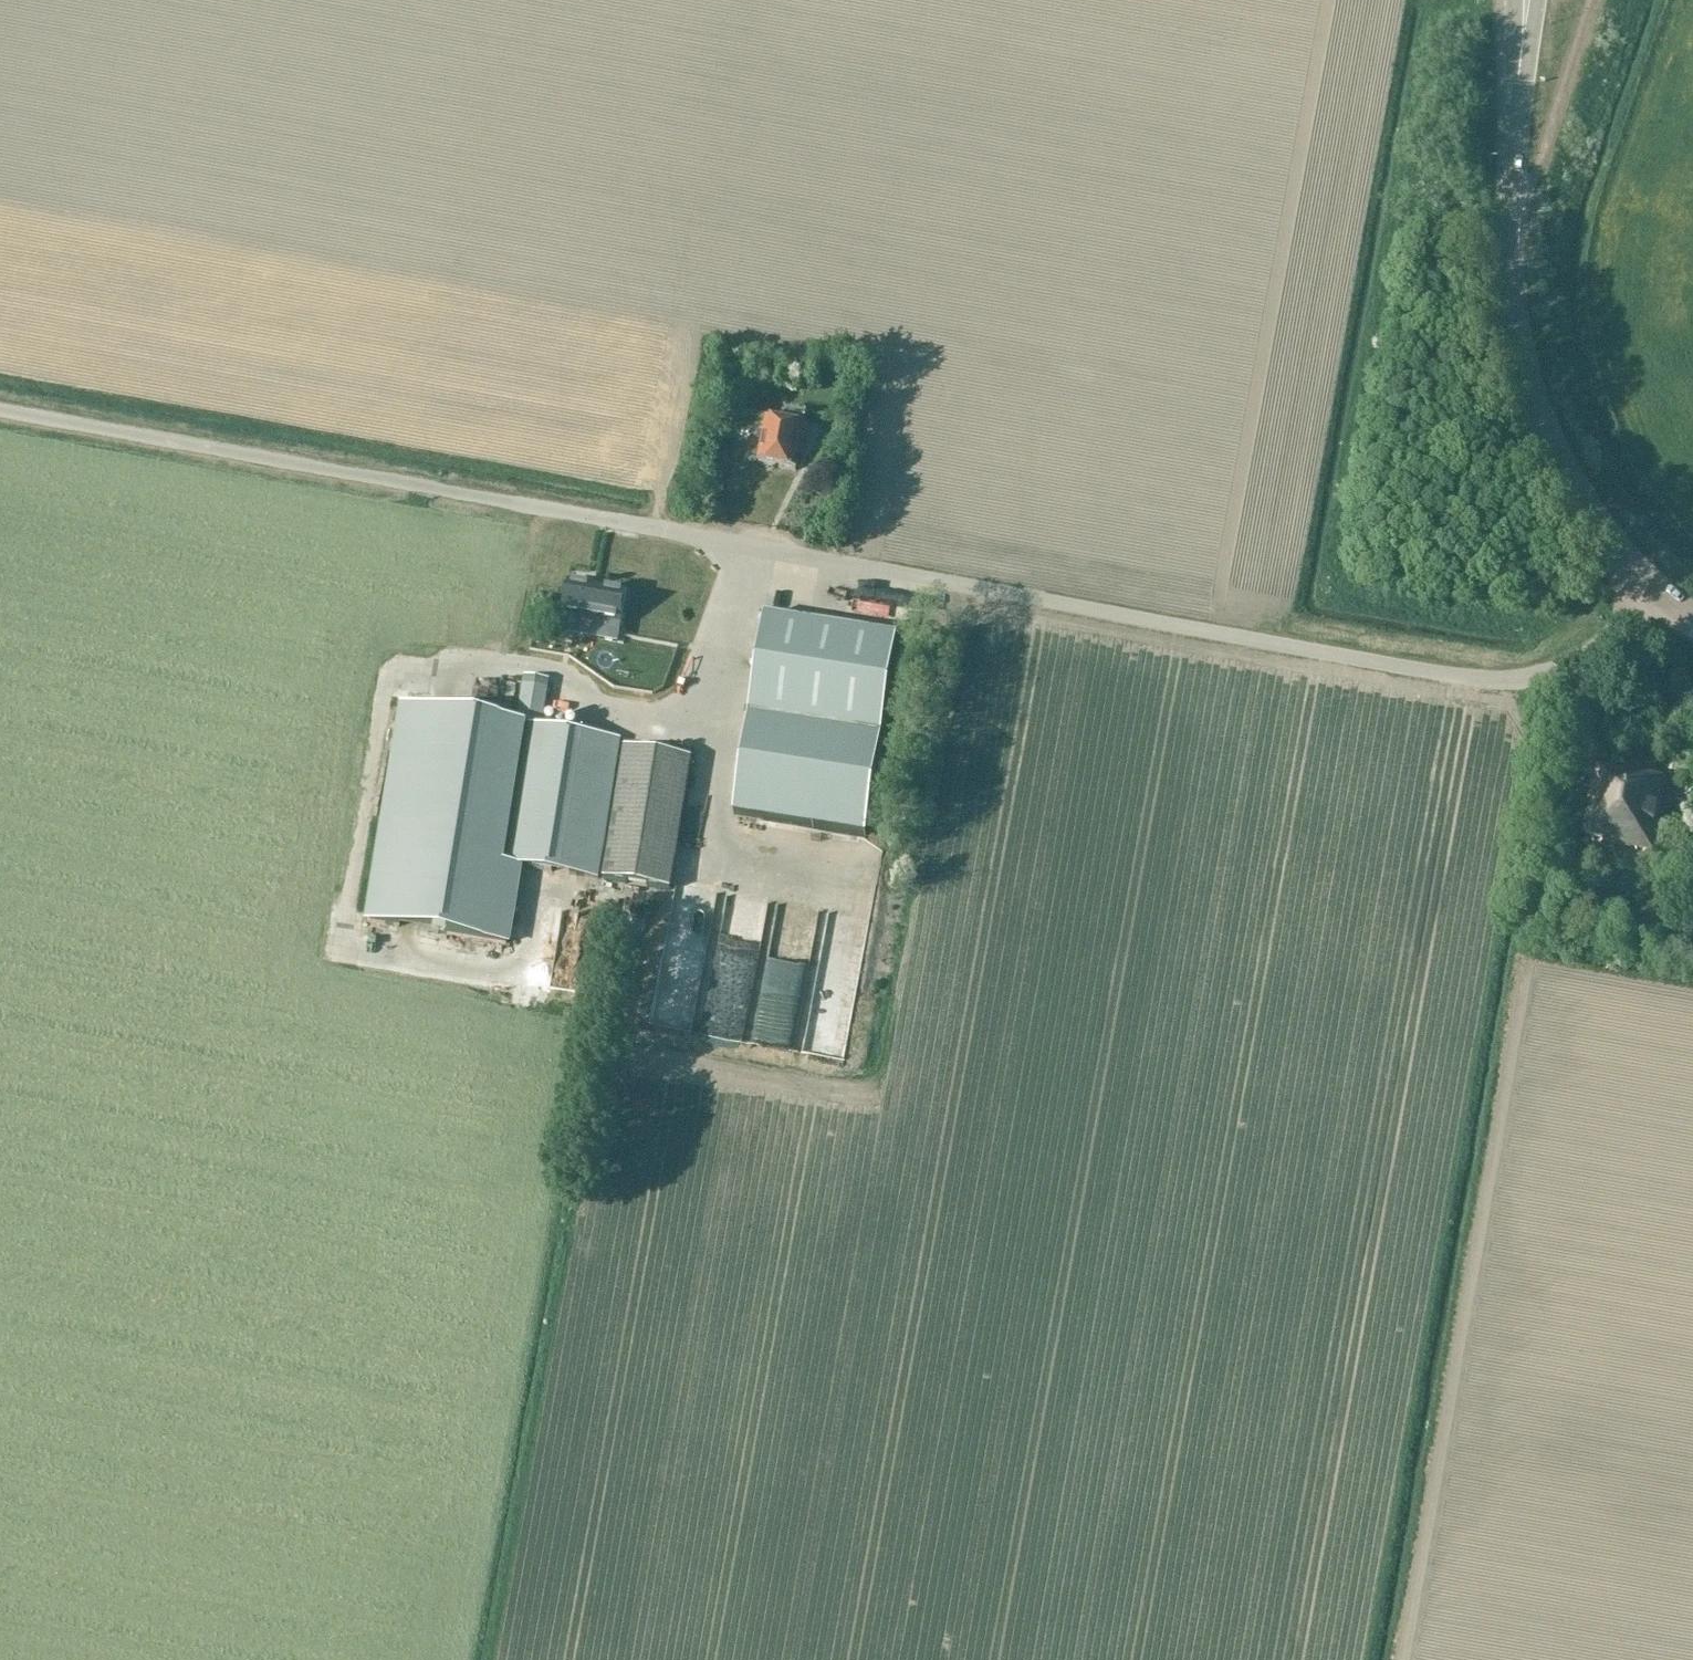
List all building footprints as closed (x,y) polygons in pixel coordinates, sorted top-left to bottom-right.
[(803,428),(798,427),(801,410),(786,408),(783,424),(767,421),(759,463),(764,463),(764,465),(791,470),(791,467),(796,468),(803,428)] [(628,591),(569,580),(562,617),(600,624),(597,640),(618,644),(628,591)] [(734,816),(867,836),(897,635),(764,615),(734,816)] [(548,689),(525,685),(519,724),(404,705),(368,922),(506,944),(519,867),(600,880),(621,741),(542,729),(548,689)] [(671,892),(692,760),(626,749),(604,881),(671,892)] [(1652,850),(1664,781),(1617,771),(1617,775),(1597,771),(1586,833),(1589,835),(1588,837),(1652,850)] [(763,916),(812,917),(812,908),(763,906),(763,916)] [(642,1021),(680,1025),(686,973),(648,969),(642,1021)] [(747,1028),(769,1037),(776,1020),(754,1011),(747,1028)]
